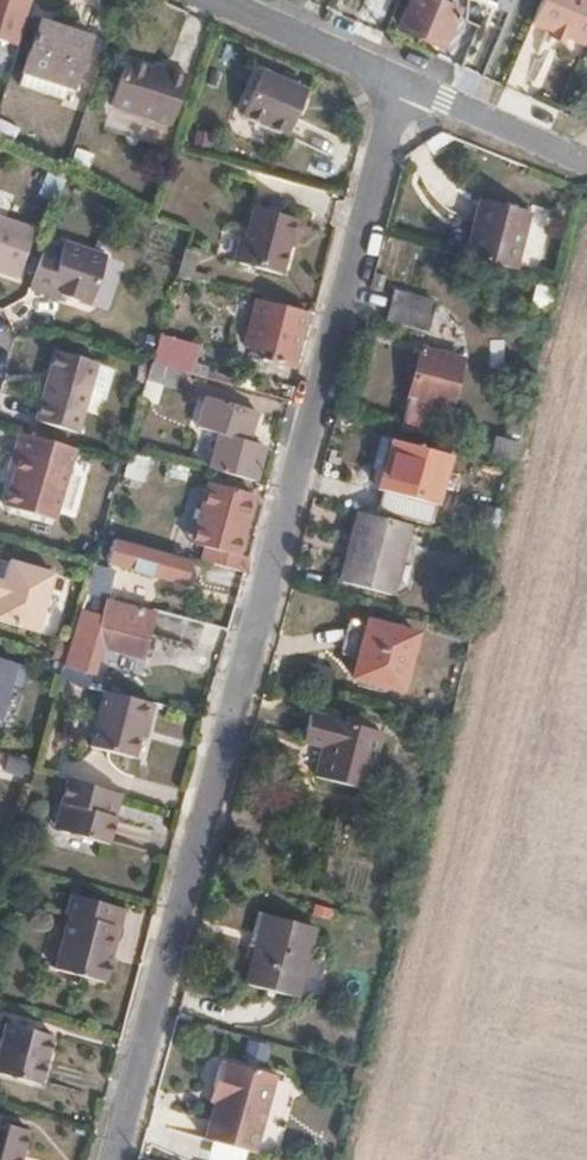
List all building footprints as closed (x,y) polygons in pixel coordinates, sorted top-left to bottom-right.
[(14,36),(26,0),(0,0),(0,31),(14,36)] [(358,16),(379,25),(390,0),(365,0),(358,16)] [(440,40),(453,7),(436,0),(410,0),(401,22),(440,40)] [(586,49),(586,0),(538,0),(528,23),(586,49)] [(17,86),(57,102),(63,86),(70,87),(85,41),(36,23),(17,86)] [(107,100),(165,122),(183,71),(165,64),(162,71),(121,56),(107,100)] [(239,113),(284,133),(305,88),(261,68),(239,113)] [(55,203),(64,178),(45,171),(36,196),(55,203)] [(463,262),(512,275),(527,219),(478,205),(463,262)] [(235,264),(283,277),(296,221),(249,208),(235,264)] [(0,218),(0,272),(17,278),(33,229),(0,218)] [(60,256),(43,251),(30,289),(52,297),(53,293),(89,305),(106,257),(65,243),(60,256)] [(549,312),(555,288),(535,283),(529,307),(549,312)] [(428,303),(391,293),(384,314),(424,324),(428,303)] [(304,312),(260,300),(257,312),(249,311),(244,325),(249,326),(245,345),(270,351),(267,361),(291,367),(304,312)] [(196,345),(159,334),(151,362),(183,372),(189,373),(196,345)] [(398,429),(437,440),(459,358),(419,347),(398,429)] [(224,377),(225,350),(195,349),(195,377),(224,377)] [(78,435),(98,364),(55,353),(37,423),(78,435)] [(183,372),(151,362),(146,379),(179,390),(183,372)] [(206,467),(255,481),(263,447),(248,441),(255,413),(203,397),(194,426),(215,433),(206,467)] [(473,449),(512,461),(519,432),(523,416),(515,414),(513,420),(507,418),(501,440),(477,433),(473,449)] [(54,522),(74,450),(18,433),(8,472),(13,474),(3,507),(54,522)] [(394,441),(384,439),(378,462),(388,465),(394,441)] [(376,509),(427,524),(446,455),(394,441),(388,465),(376,509)] [(118,483),(137,489),(147,456),(127,450),(118,483)] [(208,528),(201,561),(242,572),(246,556),(235,552),(250,495),(206,482),(195,525),(208,528)] [(458,518),(486,526),(489,510),(462,502),(458,518)] [(387,595),(405,524),(358,512),(339,582),(387,595)] [(107,562),(182,582),(188,559),(113,540),(107,562)] [(52,574),(7,562),(0,588),(0,623),(36,634),(52,574)] [(103,586),(87,582),(84,591),(101,596),(103,586)] [(101,596),(84,591),(63,663),(91,672),(98,645),(141,656),(152,609),(101,596)] [(349,675),(396,688),(411,634),(365,622),(349,675)] [(15,665),(0,661),(0,717),(15,665)] [(154,703),(105,689),(91,744),(134,756),(143,722),(148,723),(154,703)] [(298,774),(348,787),(364,726),(315,714),(298,774)] [(121,792),(67,778),(53,829),(108,843),(121,792)] [(80,977),(102,984),(121,912),(68,896),(63,918),(67,919),(52,977),(78,985),(80,977)] [(257,985),(309,999),(324,940),(251,923),(246,949),(265,955),(257,985)] [(35,1082),(49,1033),(1,1021),(0,1025),(0,1073),(35,1082)] [(203,1139),(253,1151),(275,1074),(223,1059),(220,1067),(213,1065),(208,1090),(215,1092),(203,1139)] [(28,1133),(0,1124),(0,1159),(21,1159),(28,1133)]
